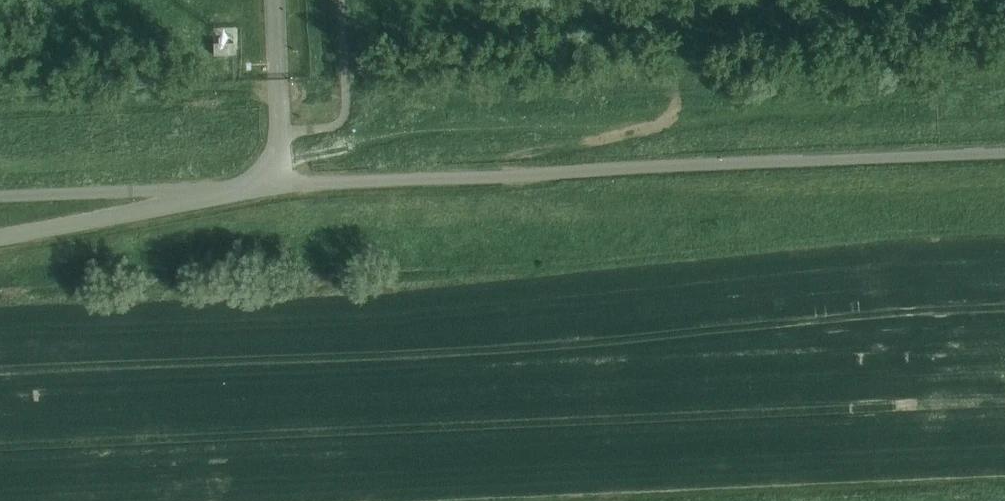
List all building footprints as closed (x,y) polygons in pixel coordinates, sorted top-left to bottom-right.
[(235,43),(215,44),(215,56),(235,55),(235,43)]
